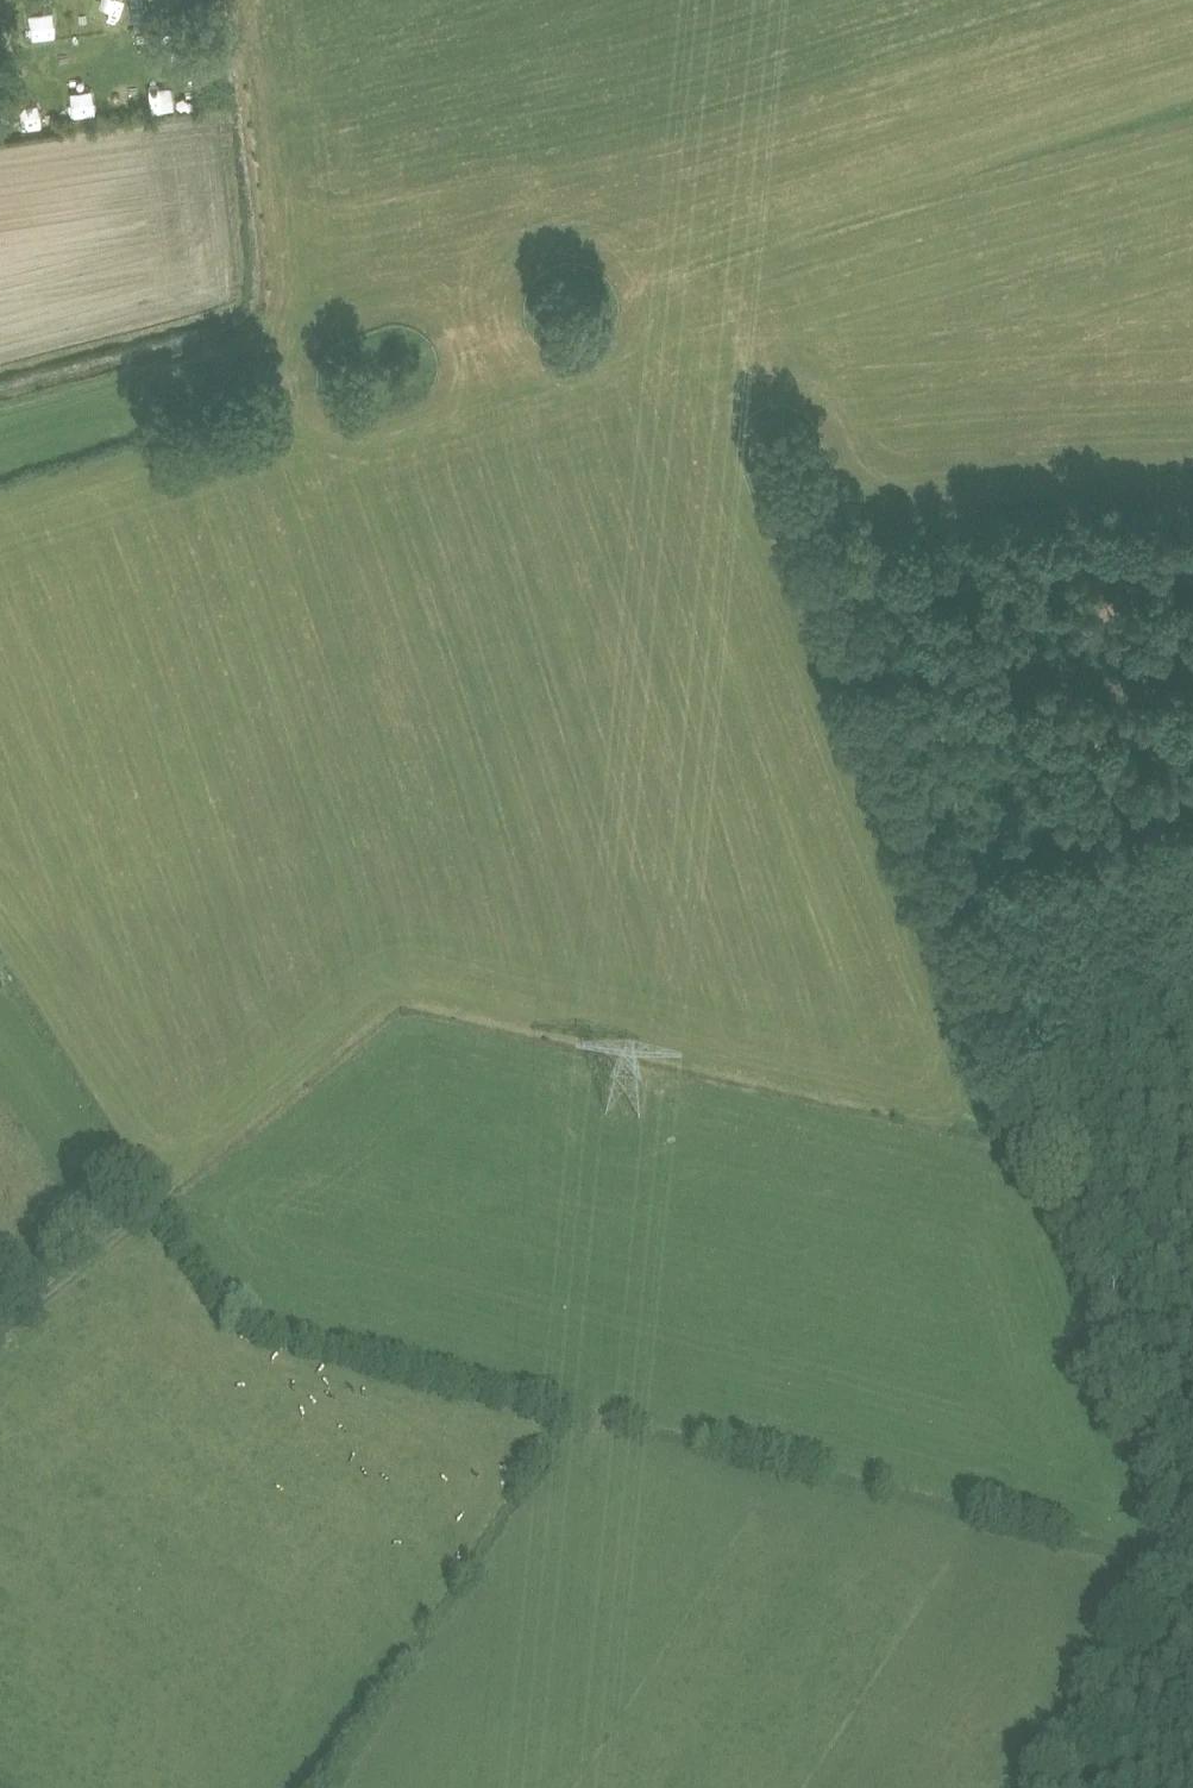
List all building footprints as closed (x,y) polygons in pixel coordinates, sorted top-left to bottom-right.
[(45,41),(68,33),(60,10),(37,18),(45,41)] [(140,86),(126,90),(132,112),(146,108),(140,86)] [(160,115),(182,113),(180,86),(158,87),(160,115)] [(52,102),(27,103),(29,132),(54,131),(52,102)]
